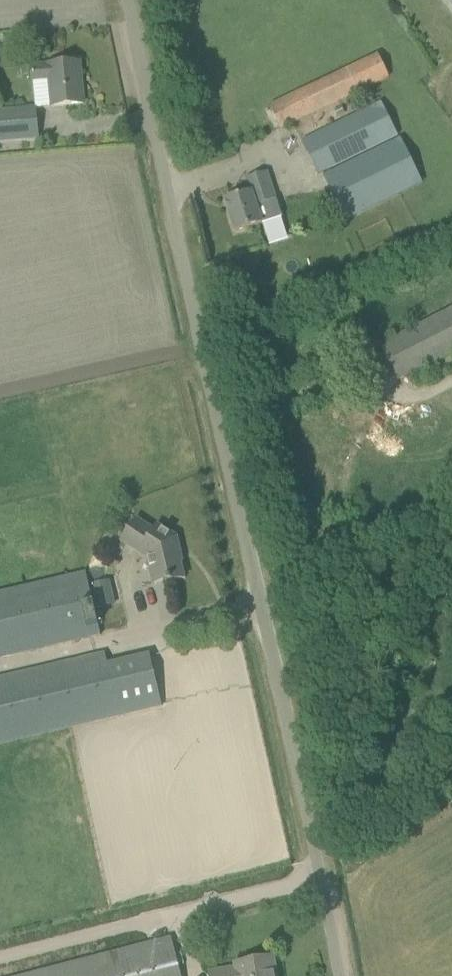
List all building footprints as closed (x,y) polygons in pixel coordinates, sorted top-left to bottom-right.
[(271,106),(282,130),(389,78),(378,55),(271,106)] [(60,65),(30,67),(31,82),(34,82),(49,81),(51,107),(64,106),(83,104),(80,63),(60,65)] [(303,142),(320,176),(398,137),(381,103),(303,142)] [(36,138),(34,109),(0,111),(0,140),(36,138)] [(348,220),(422,184),(400,139),(326,175),(348,220)] [(235,232),(281,217),(267,172),(246,179),(250,193),(225,201),(235,232)] [(381,346),(399,380),(451,353),(451,310),(381,346)] [(136,520),(122,542),(141,554),(140,555),(148,561),(154,584),(168,581),(168,583),(184,579),(177,552),(179,552),(176,538),(157,526),(154,531),(136,520)] [(86,573),(0,592),(0,659),(101,636),(86,573)] [(107,582),(90,586),(96,609),(113,605),(107,582)] [(0,678),(0,745),(162,706),(150,655),(107,665),(105,653),(0,678)] [(152,943),(18,975),(181,975),(171,938),(152,943)] [(272,958),(237,965),(237,969),(210,974),(211,975),(275,975),(272,958)]
